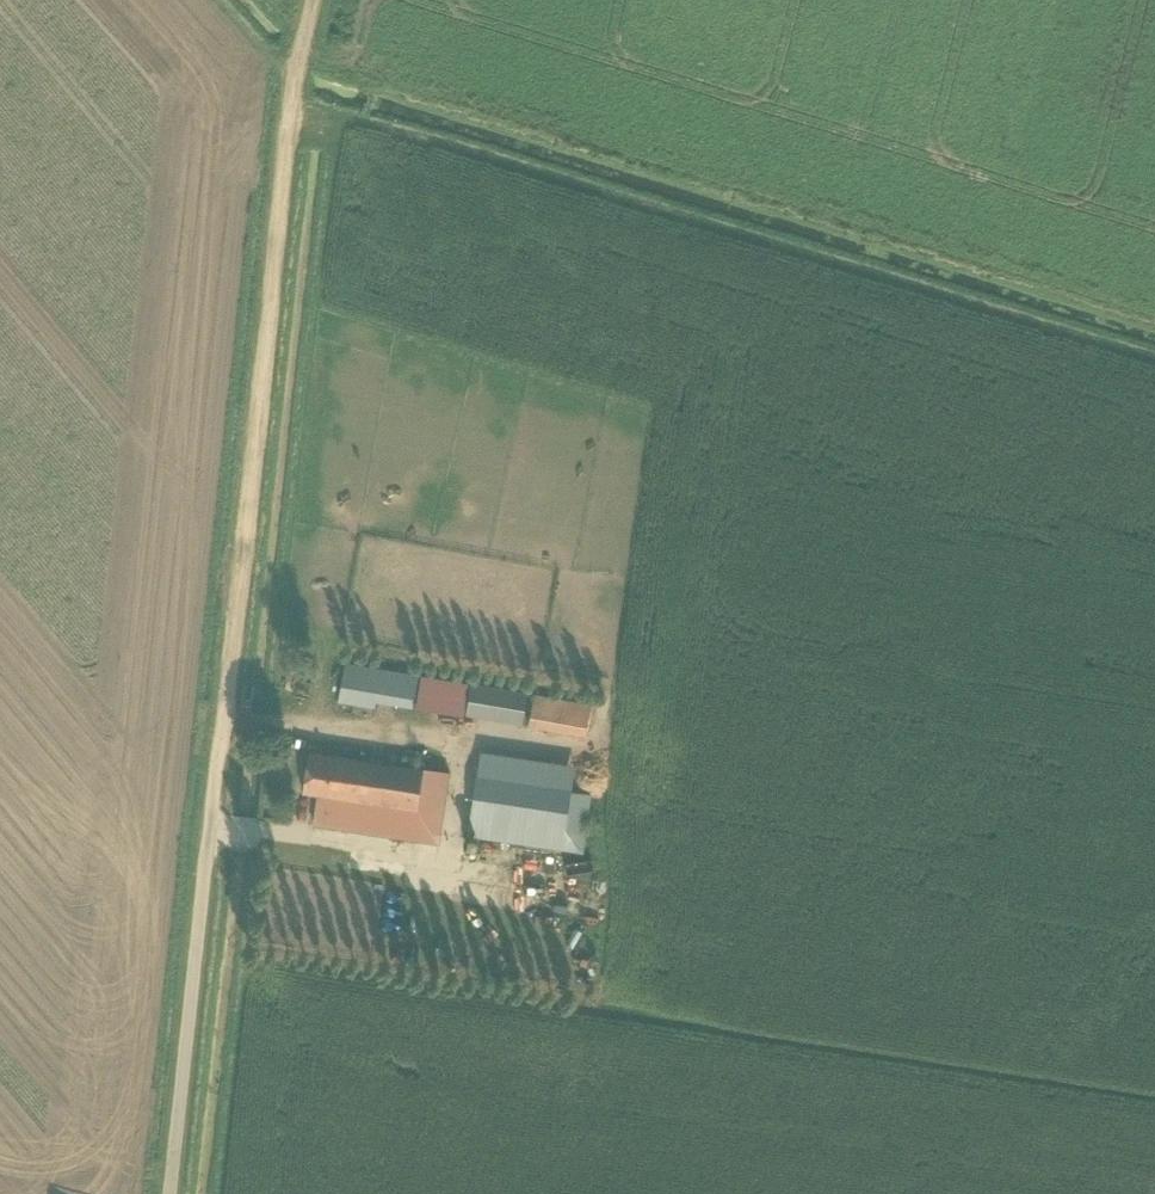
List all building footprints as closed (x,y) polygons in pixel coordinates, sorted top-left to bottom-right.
[(419,675),(346,662),(338,703),(377,709),(379,702),(413,708),(419,675)] [(466,682),(422,675),(418,708),(461,715),(466,682)] [(470,684),(466,714),(523,724),(525,715),(529,716),(528,725),(527,729),(585,738),(592,704),(527,692),(527,694),(470,684)] [(481,747),(474,782),(570,796),(576,760),(481,747)] [(309,752),(303,792),(322,794),(317,824),(357,830),(360,811),(388,816),(385,834),(439,843),(450,773),(333,755),(309,752)] [(465,836),(583,852),(592,800),(570,796),(474,782),(465,836)]
